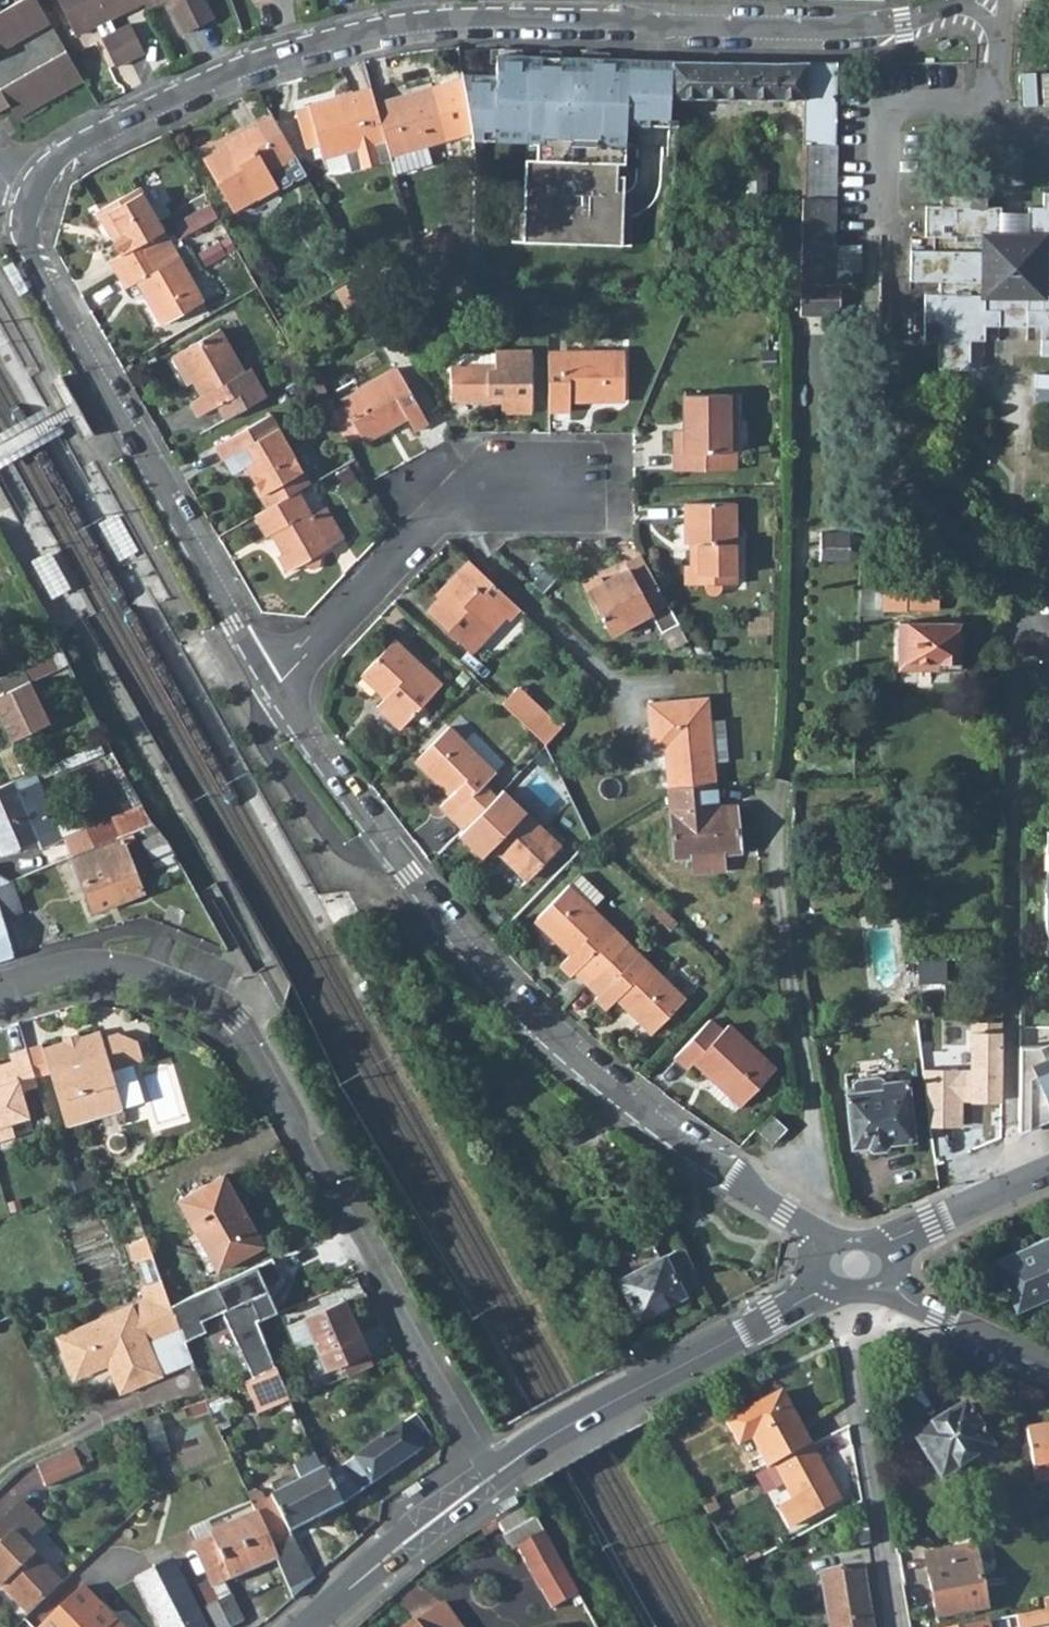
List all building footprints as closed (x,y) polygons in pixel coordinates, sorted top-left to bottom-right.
[(48,24),(35,0),(20,0),(0,11),(0,51),(48,24)] [(74,35),(109,18),(100,0),(57,0),(74,35)] [(109,18),(142,2),(142,0),(100,0),(109,18)] [(182,33),(197,26),(184,0),(165,0),(182,33)] [(197,26),(212,18),(203,0),(184,0),(197,26)] [(129,24),(115,31),(129,59),(143,52),(129,24)] [(100,38),(114,67),(129,59),(115,31),(100,38)] [(0,87),(0,109),(7,106),(14,118),(81,80),(64,50),(0,87)] [(671,95),(673,61),(496,53),(495,67),(488,67),(488,73),(461,73),(472,138),(494,139),(494,133),(536,134),(535,159),(525,158),(523,188),(521,241),(570,243),(569,247),(575,248),(575,243),(621,245),(623,198),(625,143),(610,143),(610,123),(626,124),(677,126),(678,118),(670,118),(671,95)] [(673,60),(671,95),(804,98),(802,198),(835,197),(837,87),(838,60),(673,60)] [(309,106),(296,110),(302,132),(315,128),(319,142),(323,157),(346,150),(351,170),(391,159),(390,155),(375,103),(371,87),(308,104),(309,106)] [(433,87),(375,103),(390,155),(427,144),(448,139),(433,87)] [(257,123),(259,127),(273,118),(271,114),(257,123)] [(257,123),(224,141),(226,145),(217,150),(203,158),(233,211),(277,186),(283,187),(292,183),(292,177),(297,180),(307,174),(273,118),(259,127),(257,123)] [(626,124),(610,123),(610,143),(625,143),(626,124)] [(302,132),(305,145),(319,142),(315,128),(302,132)] [(525,141),(525,158),(535,159),(536,134),(494,133),(494,139),(525,141)] [(217,150),(226,145),(224,141),(215,146),(217,150)] [(391,159),(395,174),(432,163),(427,144),(390,155),(391,159)] [(122,253),(109,260),(117,274),(172,242),(139,186),(100,209),(115,236),(113,237),(122,253)] [(510,241),(521,241),(523,188),(512,188),(510,241)] [(940,190),(940,205),(932,205),(926,205),(926,207),(926,209),(925,236),(941,236),(941,249),(911,248),(910,279),(940,279),(940,293),(939,338),(939,352),(939,368),(969,368),(970,339),(985,339),(985,324),(1000,324),(1000,316),(1027,317),(1027,325),(1041,325),(1041,354),(1048,355),(1048,191),(1043,191),(1043,206),(1028,206),(1028,226),(1028,236),(1014,236),(1000,236),(1000,206),(986,206),(986,191),(940,190)] [(835,197),(802,198),(801,246),(835,244),(835,197)] [(623,198),(621,245),(630,246),(632,198),(623,198)] [(185,235),(221,216),(213,202),(178,221),(185,235)] [(172,242),(117,274),(125,288),(138,281),(147,296),(150,295),(165,322),(205,299),(172,242)] [(842,313),(841,281),(834,281),(834,271),(834,245),(835,244),(801,246),(800,314),(842,313)] [(849,272),(860,272),(861,245),(834,245),(834,271),(849,271),(849,272)] [(834,271),(834,281),(841,281),(849,282),(849,272),(849,271),(834,271)] [(939,338),(940,293),(924,292),(922,338),(939,338)] [(219,404),(227,418),(269,395),(253,367),(246,372),(221,328),(181,351),(196,378),(194,379),(203,394),(191,401),(199,415),(219,404)] [(625,350),(549,350),(549,410),(570,410),(570,400),(625,400),(625,350)] [(173,355),(188,383),(194,379),(196,378),(181,351),(173,355)] [(496,365),(450,365),(450,398),(501,398),(501,411),(532,411),(532,351),(495,353),(496,365)] [(452,352),(450,365),(496,365),(495,353),(452,352)] [(343,403),(329,411),(346,442),(360,435),(363,439),(390,423),(392,426),(407,417),(414,430),(428,422),(397,366),(340,399),(343,403)] [(685,429),(675,429),(675,470),(734,470),(734,450),(729,450),(729,394),(685,394),(685,429)] [(260,494),(268,507),(298,489),(310,483),(271,414),(216,445),(224,459),(225,458),(234,474),(248,466),(263,492),(260,494)] [(268,507),(256,514),(268,535),(276,530),(279,535),(276,537),(284,551),(279,554),(288,570),(305,561),(309,564),(314,564),(316,563),(319,557),(318,553),(330,546),(329,545),(343,536),(324,506),(311,514),(298,489),(268,507)] [(735,502),(686,501),(686,543),(695,543),(695,549),(689,549),(689,565),(686,565),(686,584),(704,584),(706,591),(711,594),(713,595),(719,592),(722,588),(722,584),(735,583),(735,502)] [(850,531),(820,531),(820,559),(849,560),(863,554),(863,537),(850,531)] [(642,555),(626,563),(628,568),(609,579),(607,577),(605,576),(602,576),(584,585),(610,634),(651,612),(662,631),(679,622),(642,555)] [(470,560),(443,587),(446,590),(439,597),(427,610),(471,652),(506,616),(509,620),(521,609),(506,595),(478,568),(470,560)] [(436,594),(439,597),(446,590),(443,587),(436,594)] [(906,587),(883,587),(883,615),(906,615),(906,609),(906,587)] [(906,587),(906,609),(938,609),(938,587),(906,587)] [(960,622),(898,622),(898,669),(960,669),(960,622)] [(395,639),(361,674),(385,697),(377,706),(400,728),(442,684),(395,639)] [(12,740),(49,722),(29,681),(69,663),(61,649),(56,651),(0,676),(0,691),(1,694),(0,694),(0,715),(12,740)] [(517,686),(503,702),(547,742),(561,726),(517,686)] [(708,697),(649,702),(652,748),(663,747),(667,788),(715,782),(713,762),(710,720),(708,697)] [(710,720),(713,762),(728,761),(724,719),(710,720)] [(439,780),(437,782),(450,795),(439,805),(463,829),(496,795),(484,783),(495,772),(449,726),(417,758),(439,780)] [(11,779),(23,773),(19,763),(11,748),(0,753),(0,757),(11,779)] [(23,773),(24,775),(33,772),(27,760),(19,763),(23,773)] [(549,805),(562,792),(542,771),(528,784),(549,805)] [(14,780),(18,789),(28,785),(24,775),(14,780)] [(8,852),(59,830),(37,781),(28,785),(18,789),(14,780),(0,786),(0,832),(8,852)] [(715,782),(667,788),(668,792),(675,858),(693,856),(695,872),(725,869),(724,852),(741,851),(736,805),(717,807),(715,782)] [(515,799),(472,845),(484,856),(494,846),(507,858),(509,856),(531,877),(563,844),(515,799)] [(63,836),(72,856),(131,831),(152,822),(142,805),(63,836)] [(72,856),(94,912),(142,891),(122,843),(134,837),(131,831),(72,856)] [(1,855),(8,852),(0,832),(0,851),(1,855)] [(494,847),(484,857),(518,889),(528,878),(494,847)] [(570,884),(593,907),(603,896),(580,873),(570,884)] [(1,915),(23,908),(11,881),(0,885),(0,911),(1,915)] [(569,883),(537,916),(559,938),(558,940),(571,953),(559,965),(571,976),(575,972),(586,983),(620,949),(608,937),(615,930),(593,907),(570,884),(569,883)] [(13,955),(1,915),(0,911),(0,959),(13,955)] [(608,937),(620,949),(627,941),(615,930),(608,937)] [(620,949),(632,960),(639,953),(627,941),(620,949)] [(620,949),(586,983),(598,995),(595,999),(606,1009),(617,999),(630,1011),(632,1009),(654,1031),(686,999),(639,953),(632,960),(620,949)] [(709,1019),(675,1056),(689,1068),(695,1062),(709,1076),(712,1073),(718,1079),(743,1102),(744,1103),(776,1068),(728,1024),(722,1031),(709,1019)] [(78,1037),(63,1042),(42,1048),(41,1044),(26,1049),(27,1052),(34,1077),(50,1073),(65,1126),(123,1109),(111,1070),(143,1060),(137,1042),(117,1033),(101,1038),(99,1031),(78,1037)] [(77,1033),(61,1038),(63,1042),(78,1037),(77,1033)] [(1018,1111),(1048,1110),(1048,1045),(1019,1045),(1018,1111)] [(8,1054),(10,1058),(27,1052),(26,1049),(8,1054)] [(14,1136),(10,1122),(28,1117),(20,1091),(37,1086),(34,1077),(27,1052),(10,1058),(11,1061),(0,1065),(0,1140),(14,1136)] [(847,1094),(852,1136),(863,1134),(864,1145),(867,1145),(869,1150),(885,1148),(886,1142),(913,1139),(905,1079),(884,1082),(883,1077),(876,1075),(857,1077),(851,1081),(852,1093),(847,1094)] [(743,1102),(718,1079),(708,1090),(723,1104),(736,1110),(743,1102)] [(1048,1117),(1048,1110),(1018,1111),(1018,1122),(1018,1130),(1048,1117)] [(757,1128),(772,1142),(786,1127),(771,1114),(757,1128)] [(28,1117),(10,1122),(14,1136),(32,1130),(28,1117)] [(852,1136),(853,1146),(864,1145),(863,1134),(852,1136)] [(178,1200),(217,1271),(264,1245),(224,1174),(178,1200)] [(668,1212),(658,1216),(667,1236),(677,1232),(668,1212)] [(1015,1310),(1048,1295),(1048,1235),(994,1260),(1015,1310)] [(147,1241),(130,1248),(137,1266),(140,1265),(154,1259),(147,1241)] [(683,1245),(618,1278),(639,1318),(703,1285),(683,1245)] [(154,1259),(140,1265),(149,1288),(163,1282),(154,1259)] [(284,1279),(272,1259),(172,1305),(186,1341),(208,1331),(203,1321),(224,1311),(254,1376),(277,1367),(258,1321),(275,1314),(268,1300),(272,1298),(267,1288),(284,1279)] [(149,1302),(59,1338),(67,1359),(79,1355),(87,1374),(113,1364),(117,1374),(113,1376),(120,1394),(161,1378),(148,1346),(181,1334),(163,1282),(149,1288),(144,1290),(149,1302)] [(272,1298),(268,1300),(275,1314),(279,1312),(272,1298)] [(345,1300),(305,1318),(325,1368),(341,1361),(348,1376),(373,1364),(345,1300)] [(87,1374),(79,1355),(67,1359),(75,1378),(87,1374)] [(290,1398),(277,1367),(254,1376),(247,1380),(260,1411),(290,1398)] [(1016,1383),(1019,1399),(1031,1399),(1037,1390),(1016,1383)] [(739,1446),(752,1439),(768,1469),(774,1465),(810,1446),(781,1392),(726,1422),(739,1446)] [(964,1404),(913,1436),(941,1479),(992,1447),(964,1404)] [(212,1412),(217,1424),(228,1419),(223,1407),(212,1412)] [(327,1476),(342,1505),(431,1445),(432,1440),(415,1416),(327,1476)] [(1025,1430),(1035,1483),(1048,1481),(1048,1426),(1025,1430)] [(810,1446),(774,1465),(793,1501),(780,1508),(790,1527),(840,1500),(810,1446)] [(216,1452),(223,1471),(235,1466),(227,1447),(216,1452)] [(73,1450),(35,1466),(44,1487),(82,1472),(73,1450)] [(302,1480),(297,1483),(314,1520),(342,1505),(327,1476),(324,1470),(316,1454),(295,1464),(302,1480)] [(287,1488),(252,1505),(276,1562),(292,1598),(313,1579),(289,1532),(314,1520),(297,1483),(287,1488)] [(417,1483),(400,1493),(403,1497),(405,1501),(422,1491),(417,1483)] [(144,1504),(148,1525),(157,1521),(151,1497),(144,1504)] [(500,1515),(517,1505),(515,1501),(512,1498),(495,1508),(500,1515)] [(715,1511),(709,1500),(701,1505),(707,1516),(715,1511)] [(276,1562),(252,1505),(250,1501),(189,1527),(194,1542),(191,1543),(208,1580),(212,1589),(225,1584),(276,1562)] [(0,1520),(0,1586),(18,1605),(51,1572),(26,1545),(46,1527),(21,1503),(2,1521),(1,1520),(0,1520)] [(495,1520),(511,1550),(516,1547),(543,1532),(526,1503),(526,1504),(495,1520)] [(928,1517),(906,1522),(909,1534),(930,1530),(928,1517)] [(870,1544),(866,1520),(841,1524),(846,1548),(870,1544)] [(576,1607),(582,1604),(543,1532),(516,1547),(550,1610),(571,1599),(576,1607)] [(973,1545),(924,1555),(936,1618),(986,1609),(973,1545)] [(171,1559),(134,1578),(158,1626),(204,1626),(171,1559)] [(863,1567),(820,1574),(829,1626),(873,1626),(863,1567)] [(192,1588),(202,1609),(231,1596),(225,1584),(212,1589),(208,1580),(192,1588)] [(83,1587),(41,1626),(122,1626),(83,1587)] [(243,1622),(231,1596),(202,1609),(211,1626),(233,1626),(243,1622)] [(408,1626),(458,1626),(442,1603),(408,1626)]
